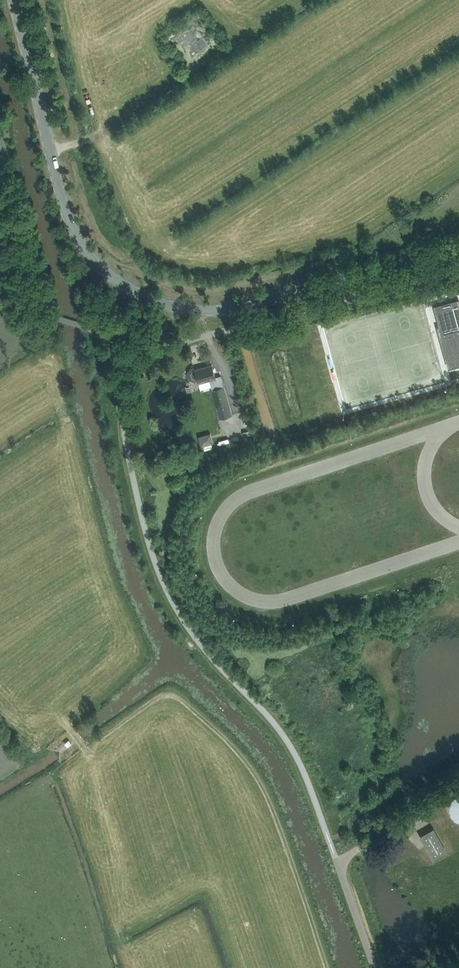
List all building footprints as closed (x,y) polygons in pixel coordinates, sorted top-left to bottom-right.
[(434,306),(439,325),(442,338),(449,336),(456,363),(458,362),(458,299),(434,306)] [(210,379),(212,389),(212,390),(220,418),(232,415),(221,376),(221,375),(216,377),(212,364),(195,369),(195,370),(193,371),(192,373),(193,378),(195,380),(198,379),(199,382),(210,379)] [(203,446),(211,444),(213,443),(210,433),(198,436),(201,446),(203,446)] [(456,792),(452,795),(450,799),(450,804),(450,808),(453,812),(456,815),(458,817),(458,790),(456,792)] [(446,851),(434,829),(421,836),(434,858),(446,851)]
